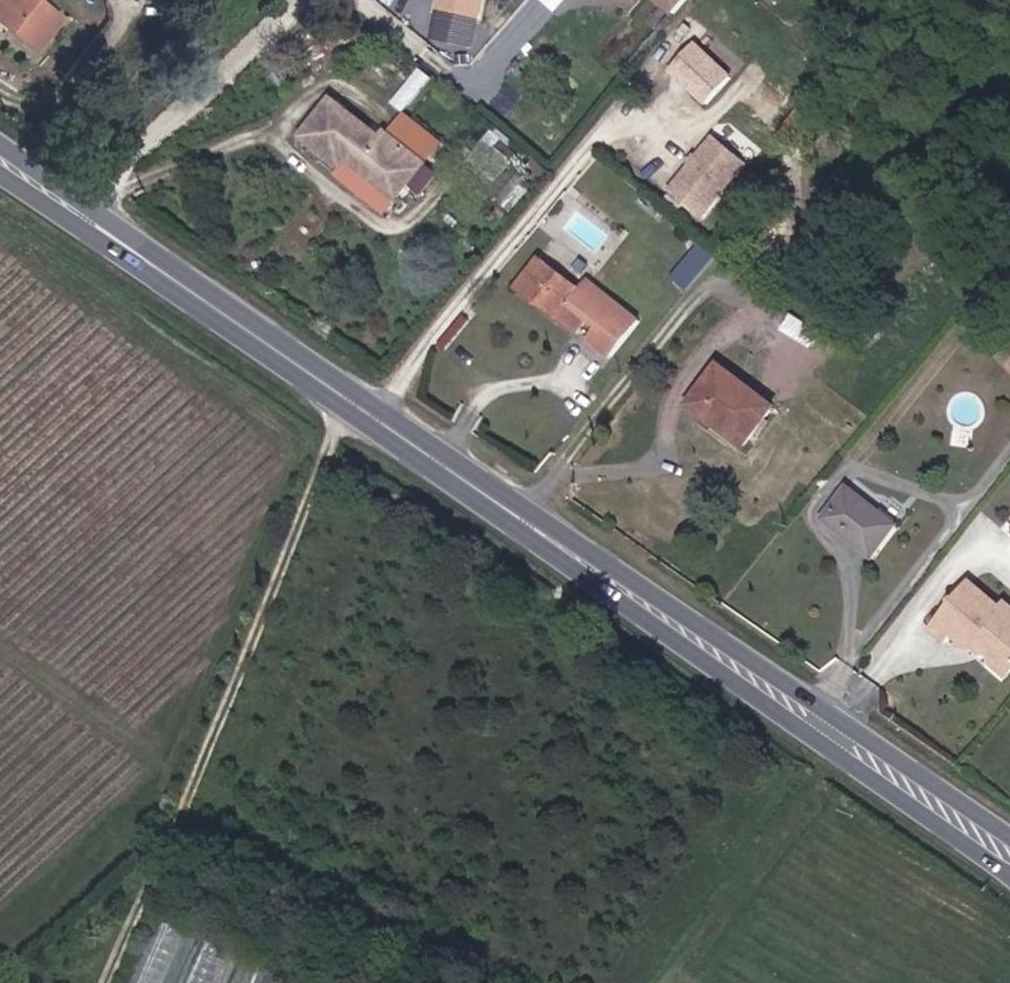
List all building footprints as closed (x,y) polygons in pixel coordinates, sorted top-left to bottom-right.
[(35,34),(62,0),(0,0),(0,6),(35,34)] [(476,0),(434,0),(434,2),(474,10),(476,0)] [(704,42),(685,69),(710,90),(732,65),(704,42)] [(325,79),(296,118),(345,155),(353,144),(393,173),(417,138),(377,109),(372,114),(325,79)] [(692,203),(738,148),(707,122),(661,176),(692,203)] [(517,266),(564,306),(595,269),(583,259),(576,268),(540,238),(517,266)] [(690,289),(715,252),(699,241),(674,278),(690,289)] [(595,269),(564,306),(570,310),(584,294),(594,302),(580,319),(603,337),(633,301),(595,269)] [(708,355),(680,393),(734,434),(762,394),(708,355)] [(836,476),(815,508),(834,524),(859,493),(836,476)] [(859,493),(834,524),(867,548),(889,514),(859,493)] [(951,629),(985,588),(958,564),(915,613),(930,627),(938,619),(951,629)] [(985,588),(951,629),(957,634),(964,625),(999,654),(1009,641),(1009,615),(1003,609),(1005,605),(985,588)]
